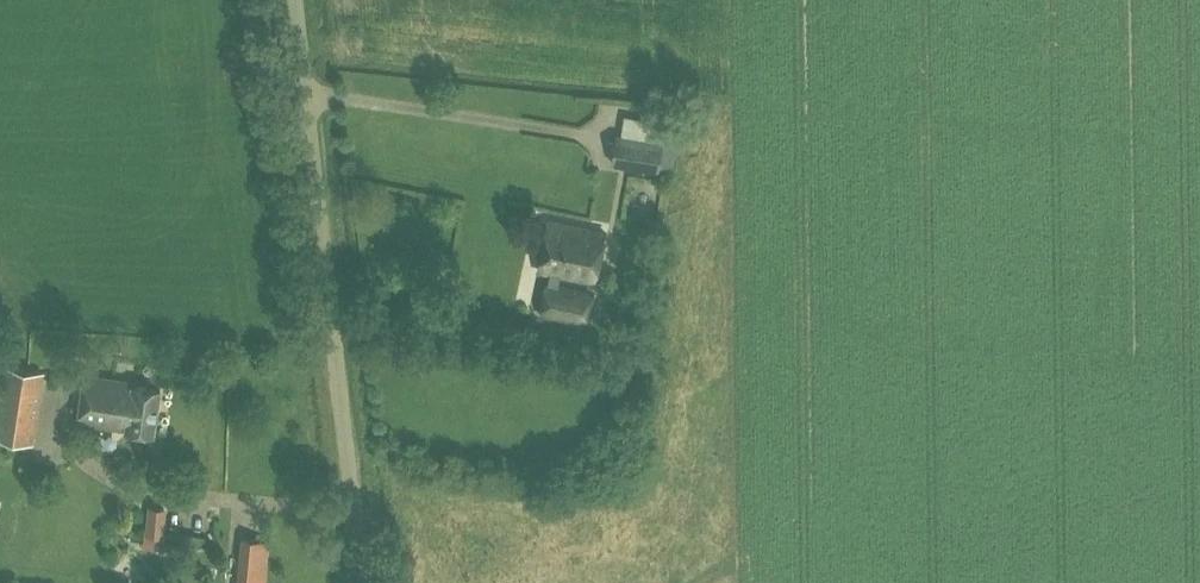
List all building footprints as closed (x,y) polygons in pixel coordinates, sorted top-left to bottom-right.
[(616,133),(613,158),(660,164),(663,138),(616,133)] [(548,220),(538,269),(553,272),(551,283),(547,283),(541,312),(586,321),(592,292),(557,285),(560,273),(594,280),(604,231),(548,220)] [(33,444),(45,371),(5,365),(0,393),(0,438),(33,444)] [(126,427),(155,432),(162,387),(135,383),(135,380),(87,372),(79,419),(126,427)] [(393,456),(394,466),(401,465),(400,455),(393,456)] [(150,534),(165,535),(167,509),(153,508),(150,534)] [(268,540),(241,537),(236,582),(264,582),(268,540)]
